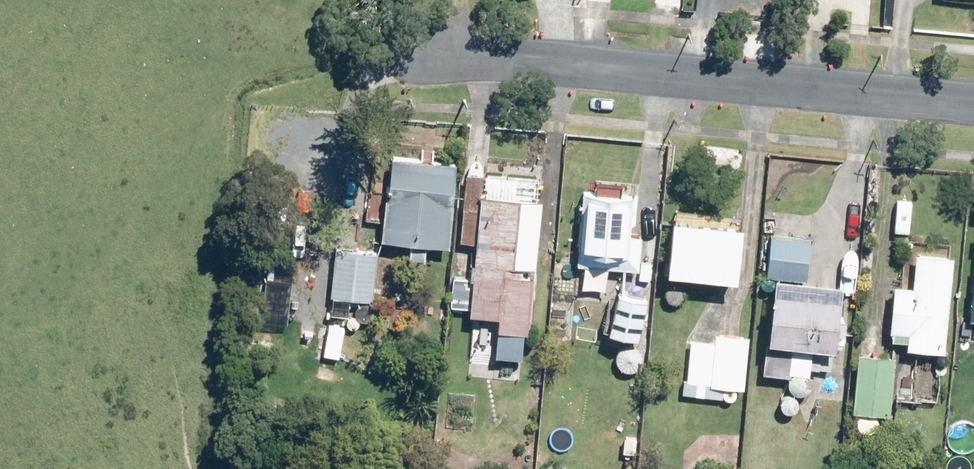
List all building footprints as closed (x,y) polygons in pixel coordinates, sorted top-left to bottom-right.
[(451,249),(457,167),(390,161),(385,244),(412,246),(411,260),(426,261),(427,247),(451,249)] [(530,336),(543,204),(536,203),(539,179),(487,173),(487,177),(468,175),(461,243),(478,245),(474,283),(455,281),(451,316),(460,317),(461,309),(472,310),(471,319),(501,322),(500,333),(530,336)] [(579,268),(641,272),(643,238),(631,237),(634,194),(622,193),(623,186),(604,185),(603,189),(598,189),(598,192),(583,192),(579,268)] [(670,279),(739,286),(744,233),(739,233),(740,223),(717,221),(717,231),(675,227),(670,279)] [(766,242),(762,280),(800,284),(804,245),(766,242)] [(333,298),(355,300),(375,302),(378,255),(337,252),(333,298)] [(946,355),(955,259),(919,256),(915,289),(898,288),(892,343),(909,345),(908,351),(946,355)] [(294,286),(296,265),(269,262),(267,283),(294,286)] [(830,292),(766,286),(759,381),(798,384),(800,356),(825,358),(830,292)] [(355,300),(333,298),(328,298),(325,332),(352,334),(355,300)] [(639,343),(648,303),(620,298),(611,337),(639,343)] [(744,389),(750,340),(717,336),(716,347),(694,344),(689,383),(686,383),(684,395),(723,399),(725,387),(744,389)] [(891,417),(896,361),(859,358),(854,414),(891,417)]
